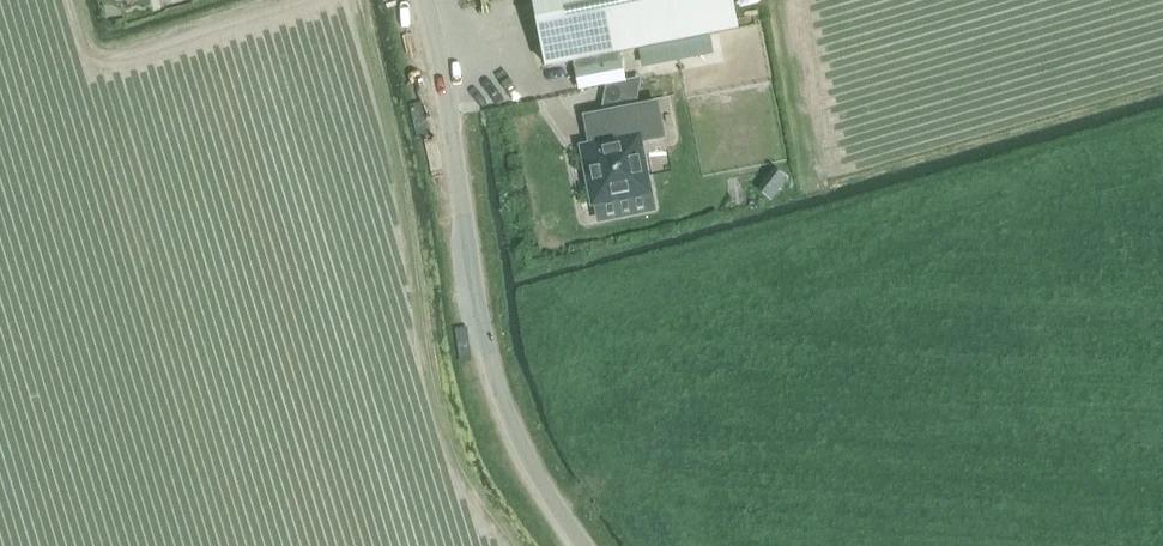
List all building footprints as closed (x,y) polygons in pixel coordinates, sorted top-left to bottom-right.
[(161,10),(175,7),(173,0),(158,0),(161,10)] [(547,66),(574,61),(579,88),(603,84),(607,83),(624,79),(618,52),(638,48),(709,34),(735,29),(729,0),(534,0),(547,66)] [(589,145),(582,146),(593,203),(594,203),(649,192),(639,139),(660,135),(653,99),(603,109),(609,141),(589,145)] [(785,178),(763,173),(760,187),(783,191),(785,178)]
